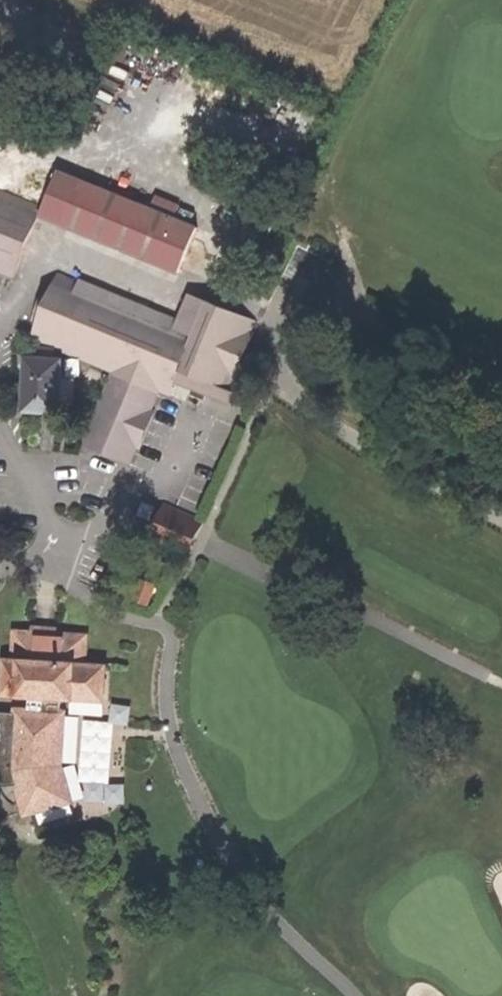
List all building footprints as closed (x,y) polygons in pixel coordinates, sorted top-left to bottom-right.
[(42,208),(38,217),(179,272),(196,227),(58,171),(42,208)] [(42,208),(0,191),(0,271),(14,277),(38,217),(42,208)] [(83,444),(130,463),(136,446),(141,448),(154,413),(150,411),(159,389),(172,394),(181,370),(228,389),(232,377),(236,379),(253,332),(250,331),(254,319),(208,300),(194,336),(185,332),(187,326),(80,281),(79,284),(58,275),(32,339),(112,372),(83,444)] [(23,412),(58,413),(61,359),(26,357),(23,412)] [(152,539),(183,554),(199,519),(168,505),(152,539)] [(134,603),(146,607),(153,597),(156,587),(144,583),(140,594),(134,603)] [(67,799),(58,766),(61,699),(104,701),(106,667),(84,665),(86,637),(57,635),(58,629),(31,627),(31,633),(15,632),(13,661),(5,660),(3,695),(29,696),(28,714),(0,712),(0,788),(20,789),(30,814),(67,799)] [(122,719),(122,701),(102,701),(102,719),(122,719)]
